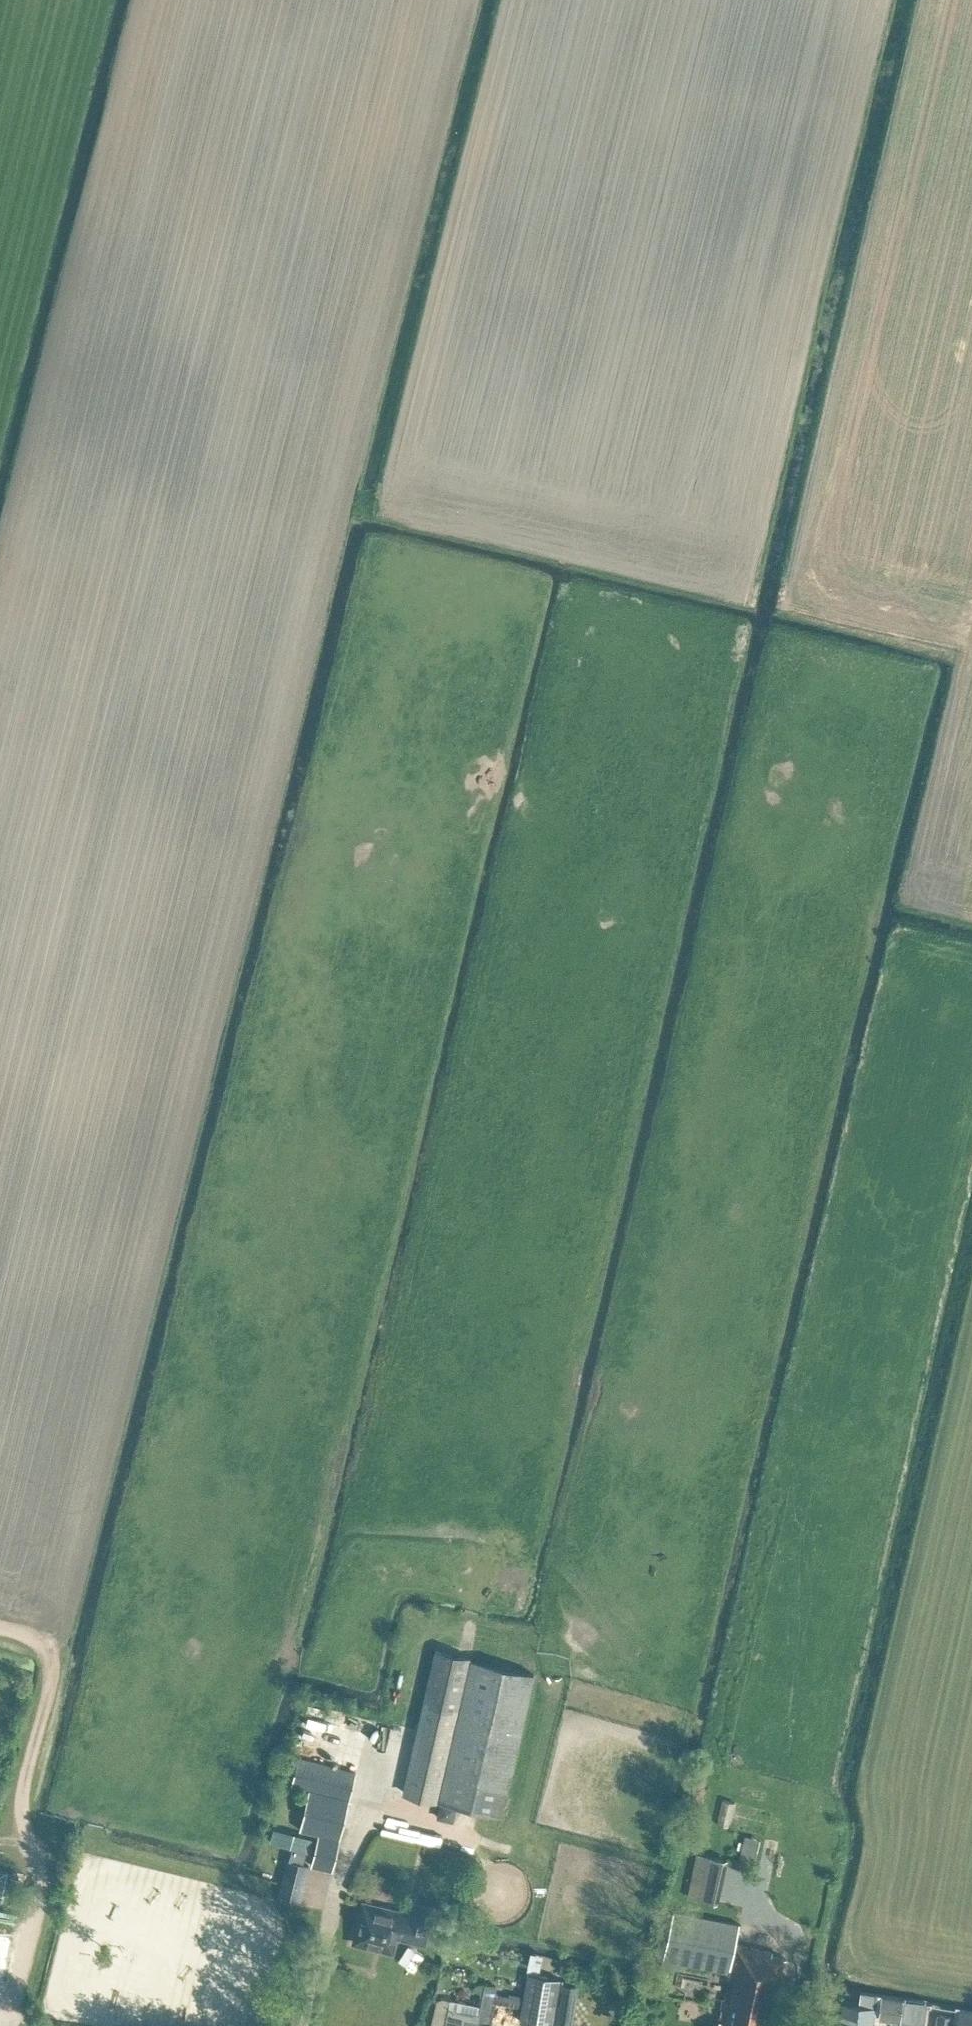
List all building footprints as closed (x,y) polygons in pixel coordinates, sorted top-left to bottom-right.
[(533,1672),(470,1657),(433,1649),(401,1790),(501,1813),(533,1672)] [(365,1664),(366,1653),(345,1650),(344,1661),(365,1664)] [(336,1708),(320,1728),(333,1739),(350,1719),(336,1708)] [(297,1756),(290,1783),(309,1788),(299,1827),(318,1832),(310,1863),(331,1868),(348,1798),(355,1771),(297,1756)] [(274,1826),(271,1840),(310,1850),(314,1836),(274,1826)] [(752,1868),(759,1837),(745,1834),(738,1865),(752,1868)] [(687,1894),(713,1900),(723,1855),(697,1850),(687,1894)] [(300,1899),(309,1863),(286,1858),(277,1893),(300,1899)] [(423,1941),(431,1908),(409,1902),(406,1913),(363,1903),(362,1907),(360,1909),(359,1913),(360,1915),(357,1928),(355,1929),(354,1934),(355,1936),(354,1941),(358,1942),(360,1944),(367,1946),(370,1945),(391,1950),(395,1934),(423,1941)] [(785,1957),(771,1954),(771,1950),(734,1942),(738,1922),(673,1909),(662,1957),(728,1970),(717,2025),(771,2025),(785,1957)] [(527,1973),(519,2019),(551,2025),(559,1979),(527,1973)] [(578,1984),(562,1981),(555,2025),(561,2025),(571,2025),(578,1984)] [(478,2013),(476,2020),(487,2022),(493,1996),(495,1985),(484,1983),(478,2013)] [(860,1990),(844,1987),(839,2025),(855,2025),(860,1990)] [(855,2025),(871,2025),(876,1992),(860,1990),(855,2025)] [(925,2000),(881,1993),(878,2014),(922,2021),(925,2000)] [(443,2025),(490,2025),(490,2023),(487,2022),(476,2020),(478,2013),(448,2006),(443,2025)] [(933,2025),(949,2025),(951,2015),(935,2012),(933,2025)] [(958,2012),(956,2025),(971,2025),(971,2015),(958,2012)]
